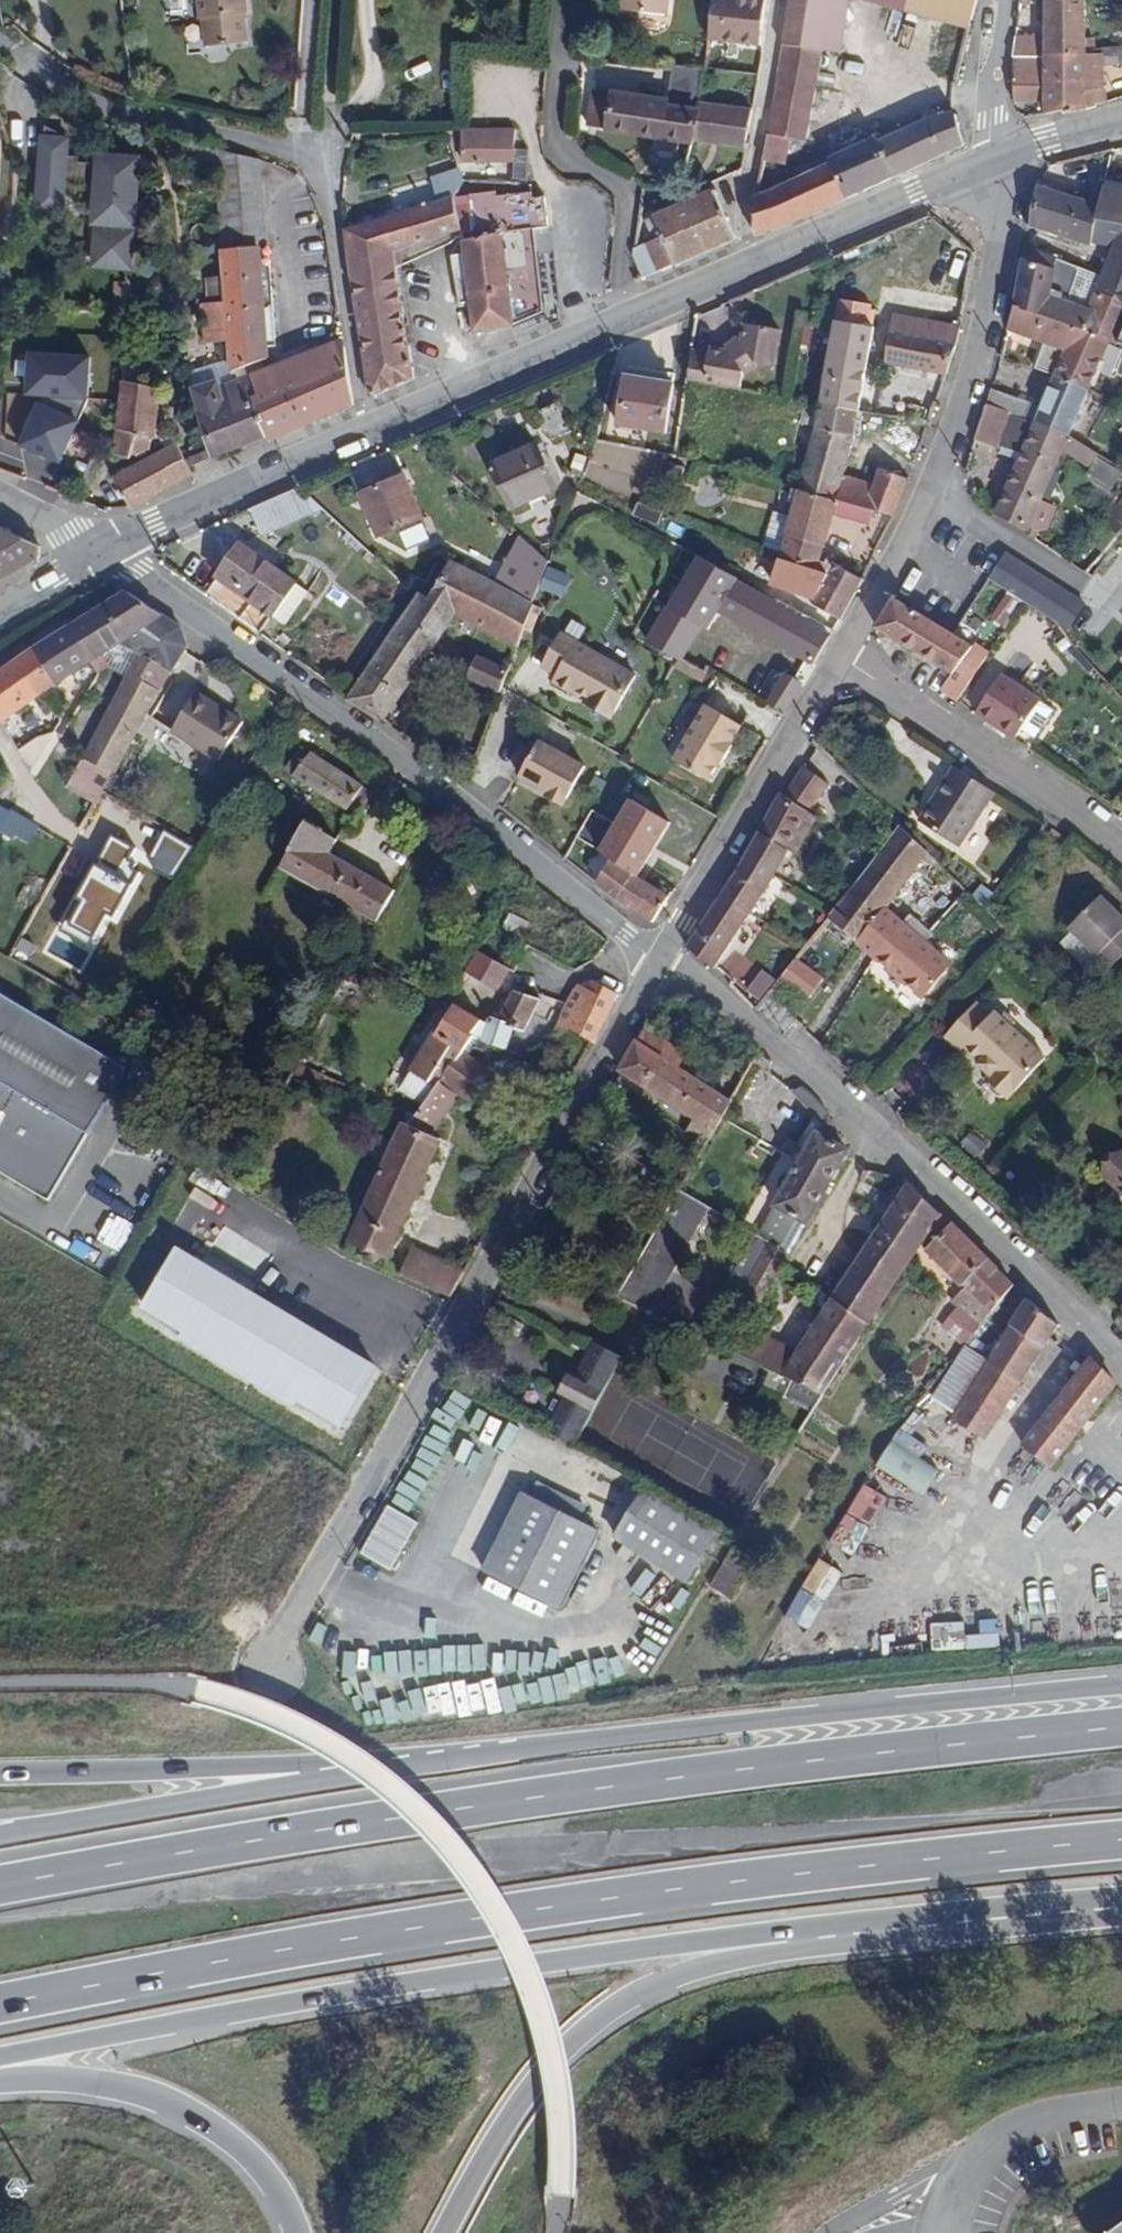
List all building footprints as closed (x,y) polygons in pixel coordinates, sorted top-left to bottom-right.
[(202,22),(205,22),(207,50),(249,45),(246,17),(249,17),(247,0),(199,0),(202,22)] [(622,9),(664,14),(666,0),(623,0),(622,9)] [(763,0),(712,0),(708,40),(759,46),(765,0),(763,0)] [(764,151),(763,160),(786,163),(790,139),(806,141),(823,51),(833,0),(790,0),(764,151)] [(850,0),(833,0),(823,51),(841,53),(850,0)] [(969,31),(977,0),(856,0),(969,31)] [(1086,50),(1084,0),(1043,0),(1044,35),(1014,36),(1011,57),(1012,57),(1043,57),(1043,54),(1086,55),(1086,50)] [(1110,50),(1109,48),(1086,50),(1086,55),(1043,54),(1043,57),(1012,57),(1013,97),(1044,96),(1044,110),(1061,109),(1062,112),(1086,110),(1086,109),(1094,107),(1096,104),(1107,101),(1106,90),(1104,90),(1103,67),(1121,65),(1121,47),(1110,50)] [(701,71),(669,68),(667,89),(674,90),(672,107),(665,105),(666,99),(593,92),(586,126),(691,142),(700,104),(701,94),(699,94),(701,71)] [(674,90),(667,89),(666,99),(665,105),(672,107),(674,90)] [(707,144),(743,149),(749,110),(700,104),(691,142),(707,144)] [(956,116),(949,112),(926,119),(877,142),(874,138),(829,159),(828,164),(756,197),(755,229),(755,238),(794,224),(964,148),(956,116)] [(69,136),(49,125),(43,195),(65,197),(66,186),(102,188),(100,222),(107,222),(106,232),(99,232),(97,261),(112,262),(111,266),(131,267),(133,234),(128,234),(129,224),(134,224),(139,161),(111,159),(111,164),(81,162),(82,157),(67,155),(69,136)] [(513,127),(461,129),(460,160),(510,159),(513,127)] [(217,149),(218,157),(229,302),(229,303),(232,339),(230,339),(231,359),(232,370),(245,366),(260,362),(268,359),(265,338),(275,336),(261,159),(217,149)] [(428,177),(436,201),(453,197),(462,180),(458,168),(428,177)] [(1091,242),(1096,218),(1099,205),(1038,184),(1029,227),(1090,246),(1091,242)] [(1103,188),(1101,196),(1121,200),(1121,191),(1103,188)] [(672,266),(735,239),(712,189),(653,217),(654,218),(644,223),(653,242),(634,251),(630,284),(672,266)] [(469,305),(472,333),(511,327),(545,314),(536,257),(551,254),(542,198),(531,199),(530,193),(495,199),(494,192),(468,196),(473,239),(462,240),(463,255),(469,305)] [(65,197),(43,195),(42,207),(64,209),(65,197)] [(1101,196),(1099,205),(1096,218),(1121,223),(1121,200),(1101,196)] [(436,201),(343,229),(350,279),(396,268),(393,251),(400,249),(460,230),(453,197),(436,201)] [(1096,218),(1091,242),(1113,248),(1110,256),(1121,262),(1121,223),(1096,218)] [(1121,332),(1121,304),(1094,292),(1087,308),(1051,295),(1057,260),(1026,245),(1015,303),(1108,341),(1117,345),(1121,332)] [(393,251),(396,268),(403,265),(400,249),(393,251)] [(458,307),(469,305),(463,255),(449,257),(458,307)] [(1110,256),(1102,273),(1121,282),(1121,262),(1110,256)] [(1087,308),(1094,292),(1100,277),(1057,260),(1051,295),(1087,308)] [(396,268),(350,279),(368,397),(413,377),(396,268)] [(1102,273),(1100,277),(1094,292),(1121,304),(1121,282),(1102,273)] [(829,363),(821,404),(861,410),(875,327),(870,326),(873,305),(840,300),(833,339),(829,363)] [(202,305),(206,342),(230,339),(232,339),(229,303),(229,302),(202,305)] [(1054,376),(1088,389),(1108,341),(1015,303),(1009,330),(1046,344),(1037,370),(1054,376)] [(963,327),(961,326),(896,314),(887,363),(947,375),(963,327)] [(708,356),(692,354),(688,384),(740,392),(743,374),(776,348),(779,331),(743,325),(740,345),(728,354),(709,351),(708,356)] [(829,363),(833,339),(817,336),(812,360),(829,363)] [(264,372),(260,362),(245,366),(250,380),(254,379),(260,395),(249,399),(268,435),(271,440),(354,404),(345,341),(264,372)] [(141,356),(125,356),(125,382),(140,385),(141,356)] [(232,370),(231,359),(188,372),(194,391),(221,383),(223,389),(233,385),(232,370)] [(250,380),(245,366),(232,370),(233,385),(223,389),(221,383),(194,391),(213,455),(268,435),(249,399),(260,395),(254,379),(250,380)] [(1034,422),(1068,434),(1088,389),(1054,376),(1040,407),(1034,422)] [(674,383),(630,377),(622,425),(667,432),(674,383)] [(163,432),(158,431),(162,389),(140,385),(125,382),(119,429),(114,451),(130,455),(152,449),(154,438),(161,439),(163,432)] [(1007,412),(1024,418),(1031,404),(993,389),(989,405),(1007,412)] [(562,403),(542,412),(555,441),(575,432),(562,403)] [(931,421),(936,405),(923,403),(918,419),(931,421)] [(817,432),(801,491),(839,501),(868,508),(871,509),(895,515),(909,479),(883,468),(877,484),(845,475),(857,427),(861,410),(821,404),(817,432)] [(1024,418),(1034,422),(1040,407),(1031,404),(1024,418)] [(989,405),(980,432),(996,438),(1007,412),(989,405)] [(1040,499),(1068,434),(1034,422),(995,513),(1028,527),(1028,525),(1038,530),(1046,528),(1056,506),(1040,499)] [(1069,447),(1066,452),(1090,467),(1099,454),(1074,438),(1068,434),(1064,444),(1069,447)] [(115,477),(132,508),(195,474),(178,444),(115,477)] [(539,445),(494,464),(513,508),(558,489),(539,445)] [(406,476),(362,495),(380,536),(424,517),(406,476)] [(300,489),(251,510),(262,534),(322,508),(300,489)] [(801,491),(783,559),(785,560),(820,570),(833,515),(867,524),(871,509),(868,508),(839,501),(801,491)] [(1028,527),(1025,533),(1034,538),(1038,530),(1028,525),(1028,527)] [(39,560),(41,549),(0,528),(0,582),(39,560)] [(241,545),(218,577),(286,625),(309,592),(270,565),(275,558),(262,549),(258,556),(241,545)] [(699,557),(698,560),(670,607),(704,626),(711,630),(720,611),(816,664),(836,630),(778,599),(776,602),(741,583),(743,580),(699,557)] [(524,592),(564,587),(562,579),(549,580),(546,559),(520,563),(524,592)] [(785,560),(783,559),(776,584),(818,597),(813,605),(841,621),(843,622),(864,581),(862,579),(836,566),(831,574),(820,570),(785,560)] [(1019,560),(1003,585),(1023,598),(1052,618),(1063,601),(1061,586),(1019,560)] [(422,592),(351,696),(349,699),(385,721),(386,720),(457,614),(519,646),(536,604),(452,561),(432,597),(422,592)] [(563,598),(570,575),(545,567),(538,590),(563,598)] [(171,668),(185,642),(181,626),(128,590),(108,603),(134,644),(132,649),(141,653),(171,668)] [(952,633),(895,599),(893,598),(876,628),(943,674),(932,689),(941,695),(948,700),(983,653),(971,645),(952,633)] [(1076,608),(1066,600),(1052,618),(1060,629),(1076,608)] [(134,644),(108,603),(72,627),(95,662),(123,644),(132,649),(134,644)] [(670,607),(649,641),(679,658),(685,661),(704,626),(670,607)] [(72,627),(37,650),(51,673),(34,685),(41,698),(95,662),(72,627)] [(613,717),(637,675),(563,632),(543,665),(559,674),(554,681),(578,694),(580,690),(590,696),(587,700),(586,702),(613,717)] [(4,723),(41,698),(34,685),(51,673),(37,650),(0,674),(0,717),(4,723)] [(148,709),(171,668),(141,653),(119,694),(148,709)] [(469,678),(501,693),(510,671),(480,657),(469,678)] [(770,702),(787,711),(804,683),(787,672),(770,702)] [(966,712),(997,733),(1015,710),(1026,697),(992,674),(966,712)] [(590,696),(580,690),(578,694),(587,700),(590,696)] [(196,693),(171,731),(218,761),(243,723),(196,693)] [(105,721),(134,735),(148,709),(119,694),(105,721)] [(1031,701),(1026,697),(1015,710),(1021,715),(1031,701)] [(1021,715),(1033,725),(1042,709),(1031,701),(1021,715)] [(708,704),(675,759),(710,779),(721,761),(723,762),(734,744),(731,743),(742,724),(708,704)] [(997,733),(1005,739),(1012,729),(1021,715),(1015,710),(997,733)] [(1024,738),(1033,725),(1021,715),(1012,729),(1024,738)] [(114,773),(131,741),(134,735),(105,721),(94,743),(86,758),(92,761),(114,773)] [(587,767),(541,742),(522,779),(551,794),(549,798),(567,807),(587,767)] [(364,785),(314,753),(307,763),(299,756),(288,770),(350,810),(364,785)] [(76,791),(98,802),(114,773),(92,761),(76,791)] [(784,795),(779,793),(741,862),(687,947),(714,968),(771,883),(789,850),(793,843),(810,811),(826,783),(799,768),(794,778),(784,795)] [(945,800),(963,774),(957,770),(939,797),(945,800)] [(926,827),(968,778),(963,774),(945,800),(939,797),(921,823),(926,827)] [(995,796),(968,778),(926,827),(959,849),(995,796)] [(603,875),(598,883),(623,903),(654,922),(671,896),(658,888),(662,882),(637,866),(635,872),(610,857),(619,841),(612,836),(622,818),(598,805),(570,856),(603,875)] [(793,843),(789,850),(797,854),(819,817),(810,811),(793,843)] [(0,812),(0,839),(19,850),(30,830),(0,812)] [(308,822),(283,868),(378,922),(397,888),(333,852),(340,840),(308,822)] [(899,826),(850,889),(829,916),(860,942),(925,996),(946,970),(882,915),(897,895),(929,855),(899,826)] [(1046,837),(1059,846),(1065,838),(1052,828),(1046,837)] [(149,857),(107,834),(58,921),(94,941),(108,915),(115,919),(141,871),(173,889),(196,848),(163,830),(149,857)] [(906,901),(937,862),(929,855),(897,895),(906,901)] [(1068,928),(1109,969),(1121,956),(1121,916),(1101,896),(1068,928)] [(508,914),(502,929),(522,937),(528,922),(508,914)] [(497,989),(509,968),(480,951),(467,972),(490,985),(497,989)] [(824,982),(797,959),(781,978),(808,1000),(824,982)] [(776,983),(764,972),(742,997),(755,1007),(776,983)] [(597,1043),(621,993),(594,981),(590,990),(582,985),(576,987),(565,1009),(556,1027),(566,1029),(571,1029),(594,1041),(597,1043)] [(132,1066),(0,989),(0,1168),(54,1200),(132,1066)] [(526,1031),(541,1000),(514,990),(498,1018),(491,1016),(489,1022),(486,1020),(474,1037),(508,1048),(515,1027),(526,1031)] [(976,1002),(945,1036),(960,1050),(968,1042),(984,1057),(993,1065),(990,1067),(994,1070),(990,1074),(992,1076),(992,1084),(1002,1093),(1009,1092),(1011,1094),(1045,1057),(1014,1028),(1014,1021),(1004,1012),(995,1011),(990,1015),(976,1002)] [(486,1020),(459,1006),(440,1035),(446,1040),(428,1070),(442,1081),(465,1050),(474,1037),(486,1020)] [(688,1132),(706,1143),(730,1101),(677,1066),(684,1053),(645,1029),(622,1070),(696,1119),(688,1132)] [(473,1103),(495,1073),(465,1050),(442,1081),(463,1095),(473,1103)] [(993,1065),(984,1057),(982,1060),(990,1067),(993,1065)] [(385,1080),(398,1089),(410,1070),(397,1062),(385,1080)] [(463,1095),(442,1081),(419,1115),(411,1125),(434,1136),(463,1095)] [(405,1106),(398,1119),(406,1123),(411,1125),(419,1115),(405,1106)] [(807,1221),(848,1149),(844,1147),(829,1112),(776,1204),(807,1221)] [(434,1136),(411,1125),(406,1123),(352,1242),(388,1258),(443,1139),(434,1136)] [(978,1157),(987,1145),(970,1132),(961,1144),(978,1157)] [(1121,1192),(1121,1154),(1103,1175),(1121,1192)] [(868,1324),(921,1245),(941,1215),(902,1179),(883,1206),(888,1212),(831,1297),(868,1324)] [(944,1326),(965,1342),(1013,1283),(941,1215),(921,1245),(964,1286),(954,1299),(960,1305),(944,1326)] [(773,1278),(782,1263),(788,1253),(770,1242),(756,1268),(773,1278)] [(377,1371),(181,1253),(143,1316),(338,1435),(377,1371)] [(401,1275),(450,1297),(453,1297),(459,1283),(408,1260),(401,1275)] [(742,1291),(760,1302),(773,1278),(756,1268),(742,1291)] [(731,1350),(822,1393),(868,1324),(831,1297),(796,1350),(745,1326),(731,1350)] [(985,1438),(1058,1325),(1027,1299),(951,1417),(985,1438)] [(566,1394),(547,1426),(574,1442),(624,1355),(597,1340),(577,1374),(570,1370),(559,1388),(566,1394)] [(1050,1465),(1114,1384),(1117,1382),(1091,1356),(1022,1444),(1050,1465)] [(919,1459),(926,1447),(899,1429),(874,1467),(922,1498),(939,1472),(919,1459)] [(852,1555),(886,1496),(862,1482),(828,1541),(852,1555)] [(524,1493),(486,1568),(534,1594),(526,1612),(550,1624),(598,1530),(550,1504),(553,1496),(535,1487),(531,1495),(524,1493)] [(644,1487),(614,1536),(687,1581),(717,1532),(644,1487)] [(359,1552),(391,1570),(418,1520),(386,1503),(359,1552)] [(708,1587),(731,1599),(750,1564),(728,1552),(708,1587)] [(809,1630),(840,1569),(815,1557),(785,1618),(809,1630)] [(997,1621),(930,1622),(931,1648),(998,1647),(997,1621)] [(325,1649),(334,1660),(357,1643),(349,1631),(325,1649)] [(339,1661),(337,1686),(351,1688),(353,1662),(339,1661)] [(407,1707),(412,1687),(371,1676),(365,1696),(407,1707)]
